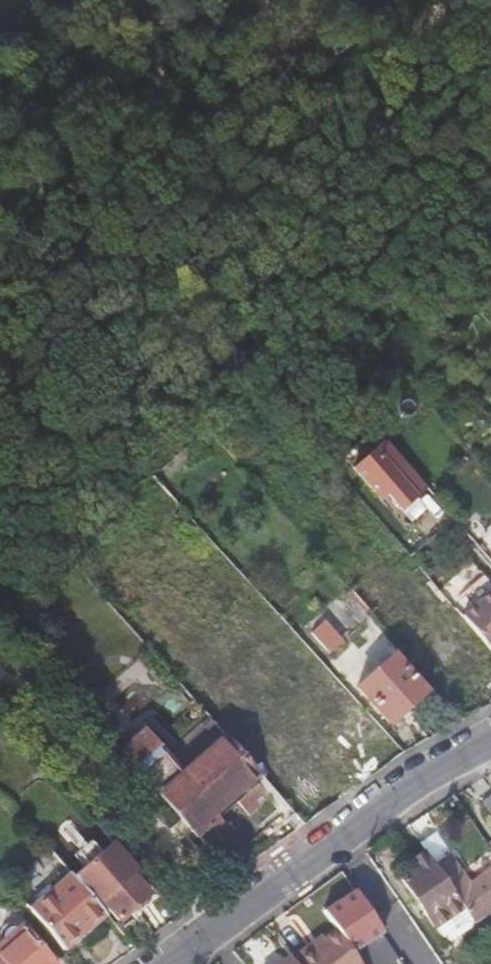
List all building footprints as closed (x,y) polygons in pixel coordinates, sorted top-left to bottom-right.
[(428,486),(386,437),(354,465),(382,498),(388,493),(402,509),(417,496),(428,486)] [(461,525),(484,550),(490,544),(490,534),(477,518),(470,524),(467,520),(461,525)] [(345,576),(341,580),(370,612),(382,602),(371,589),(380,580),(371,570),(353,586),(345,576)] [(490,589),(490,581),(484,573),(463,591),(474,604),(490,589)] [(490,648),(490,647),(490,589),(474,604),(462,615),(490,648)] [(321,609),(304,624),(330,652),(363,623),(344,602),(332,613),(321,600),(317,604),(321,609)] [(343,657),(361,678),(396,646),(377,626),(343,657)] [(394,652),(357,685),(389,722),(427,689),(394,652)] [(117,719),(108,728),(197,829),(202,825),(204,827),(210,822),(204,816),(212,808),(139,723),(138,722),(136,720),(135,720),(135,719),(134,719),(134,718),(133,718),(132,718),(132,717),(131,717),(130,717),(130,716),(129,716),(128,716),(127,716),(126,716),(125,716),(124,716),(123,716),(122,716),(121,716),(121,717),(120,717),(119,718),(118,718),(118,719),(117,719)] [(147,716),(139,723),(212,808),(216,812),(238,792),(188,736),(175,747),(157,727),(147,716)] [(210,716),(188,736),(238,792),(260,772),(210,716)] [(197,829),(108,728),(105,730),(124,751),(195,831),(197,829)] [(314,761),(300,773),(304,778),(318,765),(314,761)] [(238,792),(240,794),(262,775),(260,772),(238,792)] [(257,784),(242,798),(255,812),(270,798),(257,784)] [(216,812),(217,814),(240,794),(238,792),(216,812)] [(482,802),(490,815),(490,795),(482,802)] [(255,812),(242,798),(239,801),(251,815),(255,812)] [(210,822),(212,825),(219,832),(227,825),(217,814),(216,812),(212,808),(204,816),(210,822)] [(202,825),(197,829),(202,834),(212,825),(210,822),(204,827),(202,825)] [(425,850),(474,922),(490,911),(490,869),(471,883),(436,832),(438,831),(437,829),(419,841),(425,850)] [(118,919),(148,893),(131,874),(137,868),(113,841),(74,877),(90,895),(94,892),(100,899),(118,919)] [(474,922),(425,850),(408,861),(414,871),(402,879),(415,899),(421,908),(434,927),(436,926),(446,941),(474,922)] [(74,877),(70,872),(51,888),(58,895),(35,915),(65,950),(106,914),(90,895),(74,877)] [(332,883),(317,894),(340,925),(366,905),(354,889),(343,898),(332,883)] [(51,888),(29,908),(35,915),(58,895),(51,888)] [(0,946),(0,963),(57,963),(23,926),(19,929),(16,928),(12,928),(9,929),(7,932),(5,935),(5,938),(6,941),(0,946)] [(362,963),(337,929),(324,939),(315,946),(311,942),(291,957),(297,963),(361,963),(362,963)] [(315,946),(324,939),(320,934),(311,942),(315,946)] [(291,957),(290,955),(279,963),(297,963),(291,957)]
